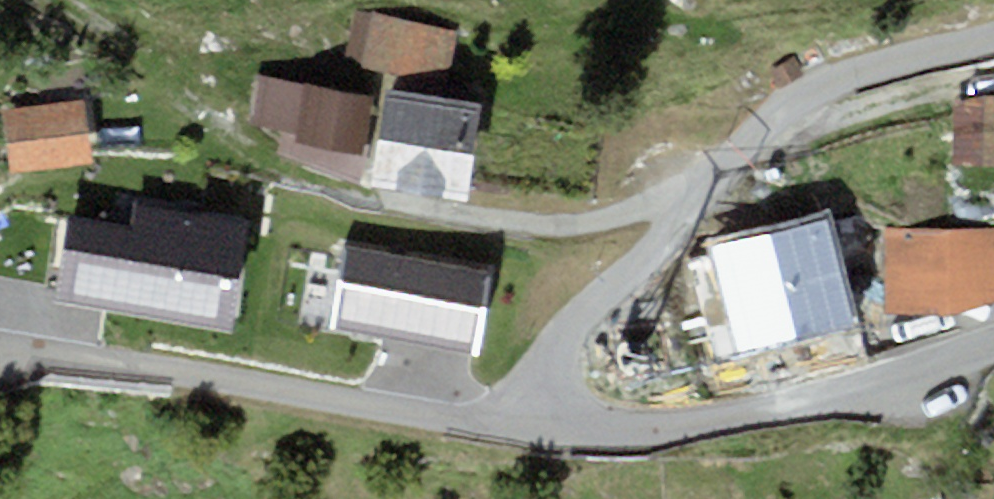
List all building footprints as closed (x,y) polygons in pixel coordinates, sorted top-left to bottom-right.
[(457,32),(374,14),(363,65),(446,83),(457,32)] [(804,75),(793,57),(769,71),(780,89),(804,75)] [(369,96),(257,74),(247,127),(282,136),(277,154),(358,183),(369,96)] [(954,94),(952,165),(993,167),(993,81),(987,81),(986,95),(954,94)] [(483,102),(386,88),(371,185),(469,199),(483,102)] [(85,99),(4,110),(12,171),(94,160),(85,99)] [(234,340),(256,211),(140,191),(136,216),(69,205),(51,308),(234,340)] [(887,231),(886,313),(948,314),(993,301),(993,230),(887,231)] [(501,266),(340,238),(324,333),(484,361),(501,266)]
